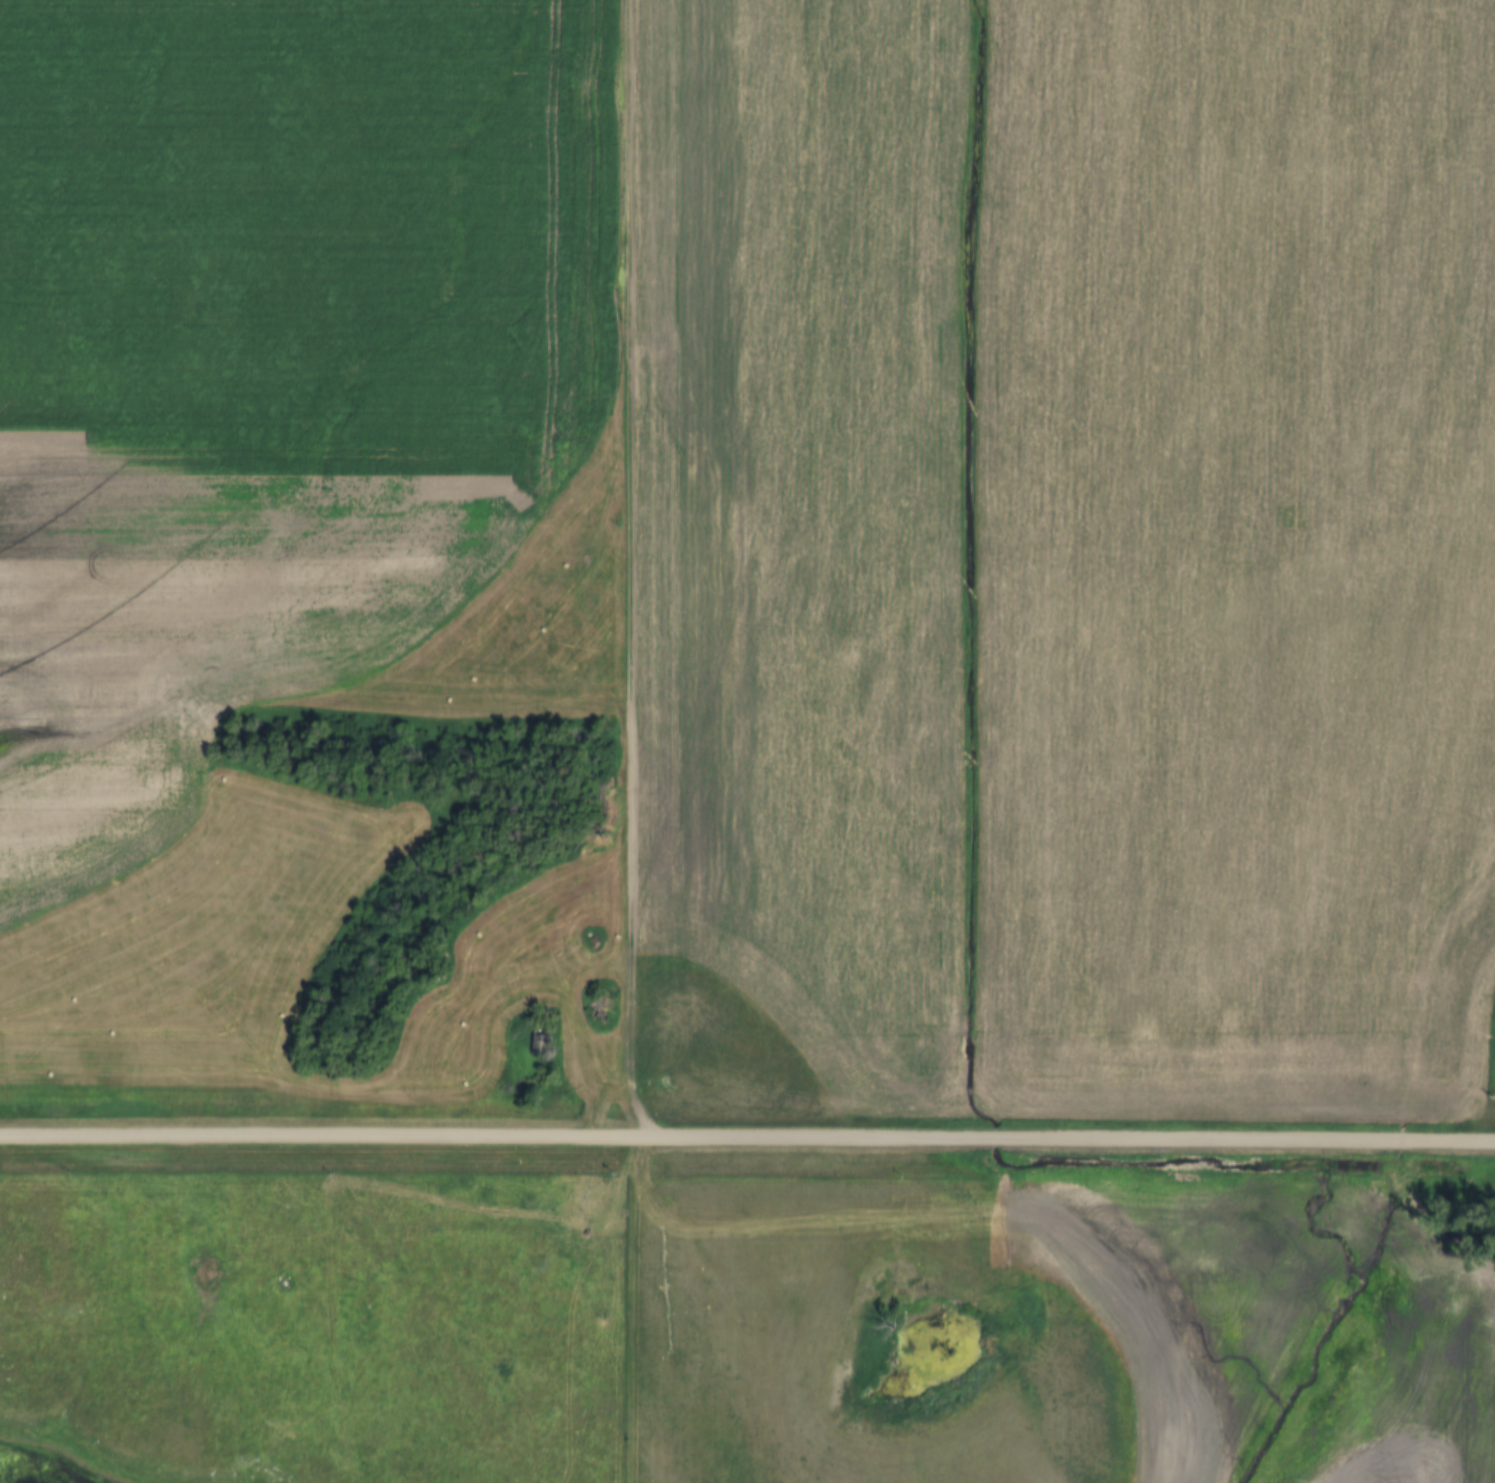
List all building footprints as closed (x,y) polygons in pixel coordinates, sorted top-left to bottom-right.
[(532,1055),(550,1055),(550,1035),(532,1035),(532,1055)]
